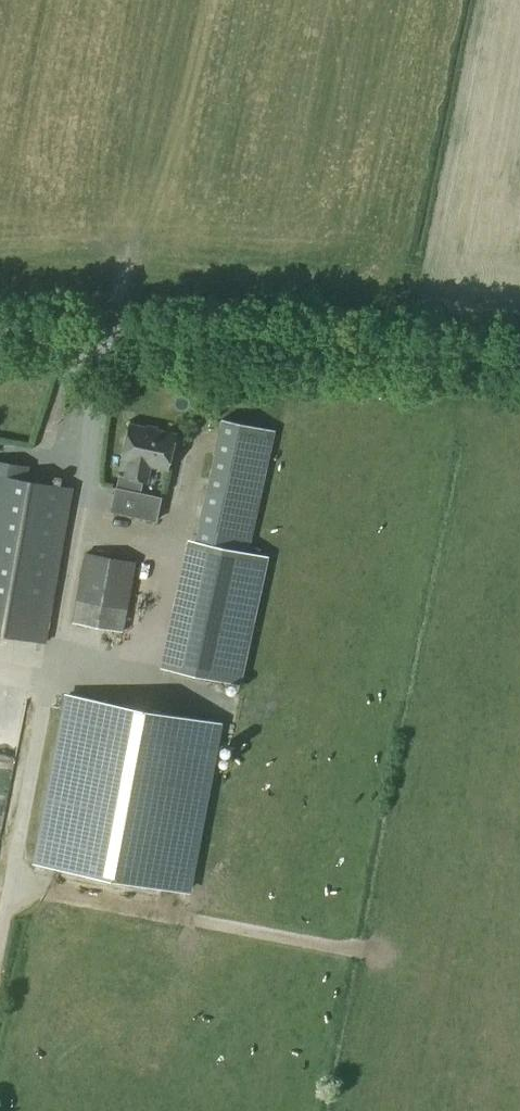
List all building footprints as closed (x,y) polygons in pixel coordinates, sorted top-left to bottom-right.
[(275,431),(222,420),(207,488),(260,499),(275,431)] [(175,435),(130,425),(122,459),(129,461),(125,477),(146,482),(150,466),(167,470),(175,435)] [(26,481),(28,468),(0,462),(0,476),(26,481)] [(26,481),(0,476),(0,595),(52,604),(72,489),(26,481)] [(260,499),(207,488),(195,542),(247,553),(260,499)] [(195,542),(167,668),(238,684),(266,557),(247,553),(195,542)] [(135,562),(85,553),(73,623),(123,632),(135,562)] [(45,642),(52,604),(0,595),(0,634),(45,642)] [(32,863),(190,893),(223,723),(65,693),(32,863)]
